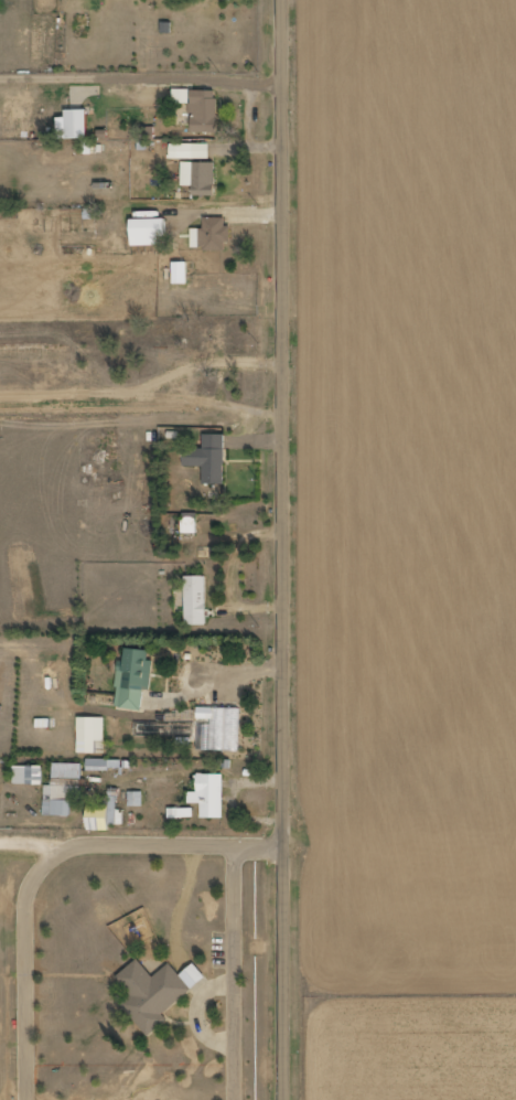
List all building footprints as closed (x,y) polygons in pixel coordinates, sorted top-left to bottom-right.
[(189,104),(190,90),(174,90),(174,103),(189,104)] [(190,133),(217,133),(217,91),(191,91),(190,133)] [(88,138),(87,110),(66,111),(66,118),(58,118),(58,139),(88,138)] [(209,145),(170,145),(170,159),(209,159),(209,145)] [(215,163),(182,162),(182,186),(193,187),(193,196),(214,196),(215,163)] [(192,250),(225,250),(225,243),(229,242),(228,218),(204,218),(204,229),(191,229),(192,250)] [(131,220),(132,246),(160,245),(160,237),(166,237),(166,219),(131,220)] [(187,263),(173,263),(173,284),(187,284),(187,263)] [(225,484),(225,435),(203,435),(204,449),(183,449),(183,467),(203,467),(203,485),(225,484)] [(182,534),(197,533),(196,514),(182,514),(182,534)] [(187,626),(207,625),(207,576),(186,576),(187,626)] [(116,708),(144,710),(145,689),(151,689),(154,660),(149,660),(150,650),(128,649),(126,666),(119,666),(116,708)] [(239,709),(205,708),(204,718),(210,718),(209,749),(238,750),(239,709)] [(105,741),(104,717),(78,718),(78,741),(105,741)] [(87,769),(121,770),(121,759),(87,759),(87,769)] [(83,778),(83,763),(54,763),(54,778),(83,778)] [(14,766),(15,785),(44,784),(43,766),(14,766)] [(224,774),(199,774),(199,791),(188,792),(189,803),(201,803),(202,819),(225,818),(224,774)] [(129,806),(143,806),(143,791),(128,792),(129,806)] [(110,831),(110,825),(123,825),(123,811),(118,811),(118,793),(110,793),(109,805),(89,805),(88,831),(110,831)] [(72,801),(45,800),(45,815),(72,816),(72,801)] [(154,977),(139,959),(117,977),(133,996),(123,1004),(149,1035),(168,1020),(163,1014),(192,990),(171,963),(154,977)] [(206,977),(195,964),(182,975),(193,988),(206,977)]
